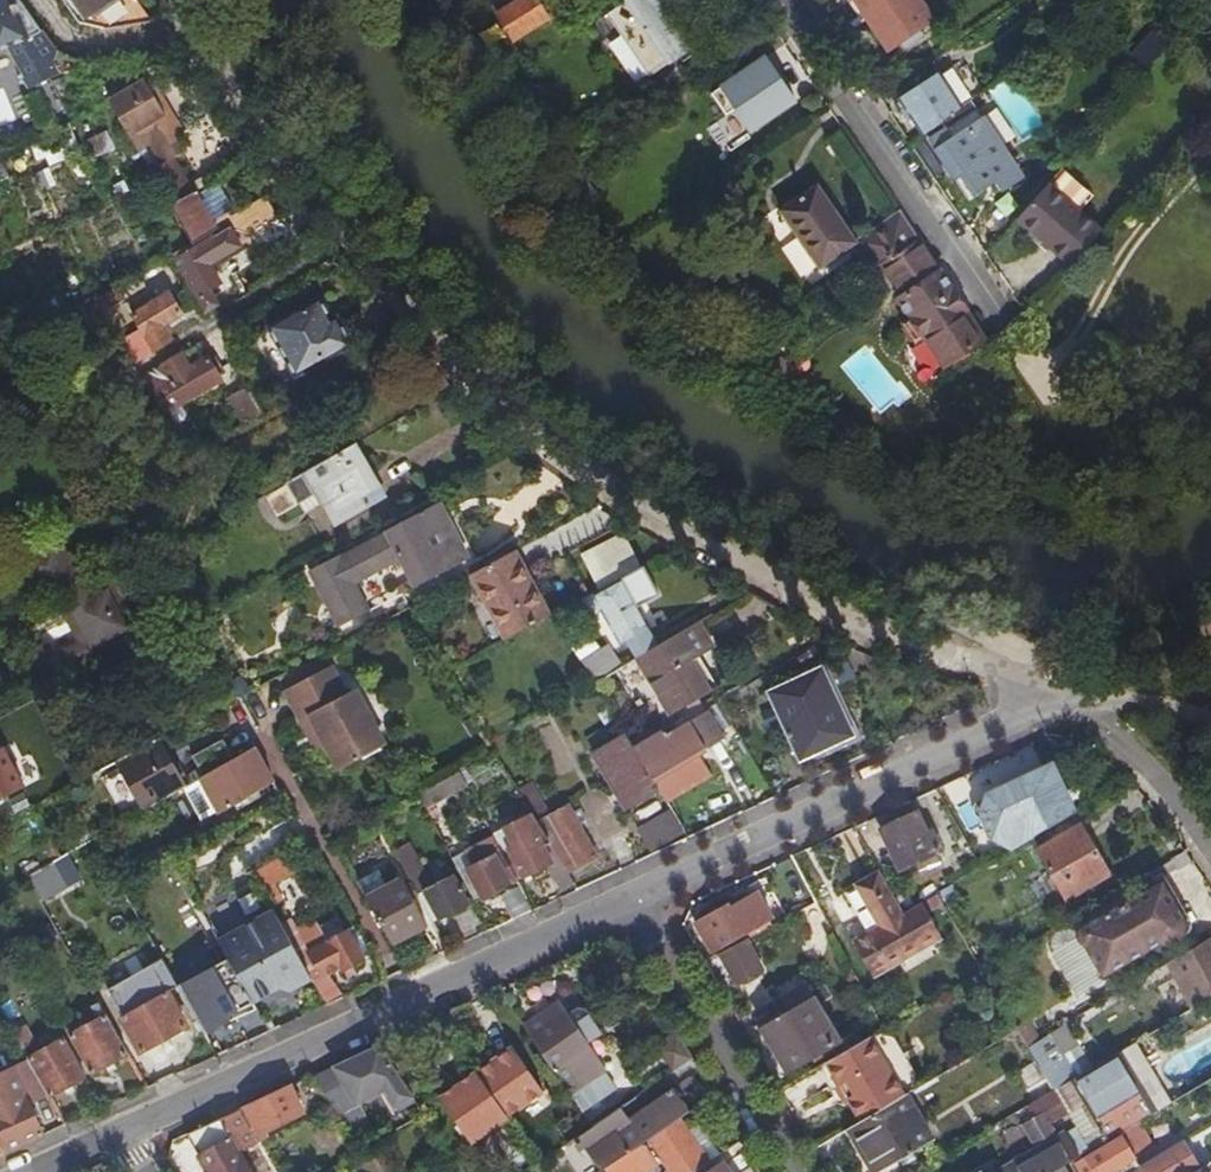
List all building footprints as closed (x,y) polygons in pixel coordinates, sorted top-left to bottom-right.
[(19,0),(0,0),(0,51),(27,39),(28,41),(42,31),(19,0)] [(94,27),(101,29),(144,20),(152,18),(140,0),(75,0),(94,27)] [(495,7),(515,39),(549,19),(537,0),(505,0),(495,7)] [(609,12),(649,74),(678,55),(683,60),(703,46),(700,42),(702,40),(677,2),(679,0),(627,0),(609,12)] [(920,0),(848,0),(866,27),(872,22),(890,49),(934,20),(920,0)] [(649,74),(609,12),(591,24),(631,86),(649,74)] [(1101,15),(1094,21),(1090,17),(1086,21),(1103,38),(1113,27),(1101,15)] [(42,31),(28,41),(55,78),(85,65),(57,51),(42,31)] [(1161,50),(1155,45),(1140,63),(1146,68),(1161,50)] [(720,88),(749,133),(801,99),(772,55),(720,88)] [(0,126),(19,119),(0,72),(0,126)] [(927,133),(962,110),(941,77),(901,104),(905,110),(909,108),(927,133)] [(145,80),(108,103),(122,126),(166,101),(156,86),(148,85),(145,80)] [(1028,183),(974,100),(962,110),(947,122),(951,128),(933,140),(971,201),(997,184),(1005,197),(1028,183)] [(184,131),(166,101),(122,126),(138,152),(151,145),(160,159),(181,146),(180,144),(184,131)] [(186,152),(181,146),(160,159),(164,166),(151,174),(171,207),(195,193),(174,160),(186,152)] [(1094,196),(1062,170),(1049,185),(1080,212),(1094,196)] [(1049,185),(1018,222),(1072,268),(1103,232),(1080,212),(1049,185)] [(882,265),(919,240),(900,212),(857,242),(832,205),(833,201),(827,194),(824,194),(819,186),(782,211),(820,268),(857,244),(862,251),(860,252),(873,271),(882,265)] [(195,193),(171,207),(193,244),(210,234),(213,238),(228,229),(255,238),(279,218),(266,197),(233,217),(229,212),(225,214),(210,190),(198,197),(195,193)] [(289,235),(279,218),(255,238),(228,229),(213,238),(196,249),(175,262),(205,314),(216,308),(207,292),(221,283),(211,265),(225,256),(219,246),(233,239),(245,244),(261,251),(289,235)] [(225,256),(245,244),(233,239),(219,246),(225,256)] [(987,340),(919,240),(882,265),(904,298),(901,300),(913,319),(905,325),(917,342),(926,336),(946,367),(987,340)] [(193,244),(172,255),(175,262),(196,249),(193,244)] [(100,297),(110,318),(131,309),(121,287),(100,297)] [(154,352),(172,341),(163,325),(181,314),(169,294),(133,316),(154,352)] [(296,376),(354,347),(351,343),(356,334),(351,324),(341,324),(338,318),(333,321),(321,300),(270,328),(296,376)] [(123,330),(116,334),(119,339),(127,335),(123,330)] [(221,380),(199,345),(143,379),(164,415),(221,380)] [(355,349),(354,347),(296,376),(298,380),(322,367),(355,349)] [(331,382),(322,367),(298,380),(280,390),(288,404),(289,405),(331,382)] [(264,417),(249,390),(232,399),(246,426),(264,417)] [(383,498),(352,446),(323,462),(286,484),(296,502),(315,491),(336,525),(383,498)] [(443,525),(433,507),(387,531),(388,534),(341,559),(340,556),(311,571),(340,628),(369,613),(354,584),(401,559),(416,588),(469,560),(449,522),(443,525)] [(583,558),(600,591),(624,579),(642,570),(625,537),(583,558)] [(67,559),(57,541),(23,558),(40,592),(53,586),(56,593),(87,577),(75,555),(67,559)] [(518,558),(515,553),(497,562),(473,575),(508,639),(552,616),(529,576),(521,580),(511,562),(518,558)] [(600,591),(593,595),(583,600),(594,619),(604,614),(622,647),(628,643),(649,631),(651,630),(624,579),(600,591)] [(76,604),(112,584),(75,602),(76,604)] [(137,631),(112,584),(76,604),(88,628),(100,651),(137,631)] [(622,669),(595,684),(615,716),(626,735),(630,741),(677,714),(680,720),(695,712),(691,705),(698,701),(717,690),(699,659),(715,650),(700,624),(658,647),(638,659),(622,669)] [(60,672),(100,651),(88,628),(47,648),(60,672)] [(638,659),(658,647),(649,631),(628,643),(638,659)] [(582,662),(595,684),(622,669),(609,646),(582,662)] [(60,672),(47,648),(31,656),(43,680),(60,672)] [(310,713),(328,745),(341,767),(385,742),(355,688),(346,692),(330,665),(285,690),(300,720),(310,713)] [(854,738),(821,665),(767,690),(801,763),(854,738)] [(702,708),(698,701),(691,705),(695,712),(702,708)] [(660,791),(667,802),(712,775),(699,753),(709,747),(711,751),(724,743),(722,739),(724,737),(707,710),(704,712),(702,708),(695,712),(680,720),(677,714),(630,741),(660,791)] [(318,751),(328,745),(310,713),(300,720),(318,751)] [(627,810),(660,791),(630,741),(626,735),(594,755),(627,810)] [(198,782),(234,761),(223,742),(193,759),(199,770),(189,778),(181,782),(157,742),(119,762),(147,811),(181,791),(198,782)] [(0,754),(0,810),(37,789),(13,747),(0,754)] [(274,783),(255,749),(234,761),(198,782),(215,813),(217,815),(233,806),(236,811),(259,798),(256,793),(274,783)] [(417,793),(425,808),(444,798),(443,796),(466,783),(459,770),(417,793)] [(1049,829),(1074,813),(1056,782),(1051,786),(1044,775),(1002,800),(1000,796),(980,807),(976,823),(992,850),(1032,827),(1035,825),(1037,821),(1038,817),(1037,811),(1049,829)] [(199,822),(215,813),(198,782),(181,791),(199,822)] [(550,842),(568,873),(599,855),(570,807),(539,824),(550,842)] [(685,833),(673,812),(640,832),(653,852),(685,833)] [(550,842),(539,824),(533,813),(505,828),(514,845),(502,852),(517,881),(547,866),(553,864),(544,845),(550,842)] [(919,813),(883,830),(902,870),(944,851),(935,832),(930,834),(919,813)] [(1081,824),(1074,813),(1049,829),(1032,839),(1040,851),(1081,824)] [(1111,874),(1081,824),(1040,851),(1067,900),(1111,874)] [(517,881),(502,852),(495,838),(466,852),(467,853),(473,866),(466,870),(477,891),(481,899),(517,881)] [(401,864),(416,856),(408,842),(393,851),(401,864)] [(568,873),(550,842),(544,845),(553,864),(547,866),(561,891),(574,883),(568,873)] [(473,866),(467,853),(453,860),(471,894),(477,891),(466,870),(473,866)] [(418,896),(432,921),(438,918),(440,920),(469,905),(455,876),(432,887),(416,856),(401,864),(413,886),(418,896)] [(291,876),(280,857),(253,873),(263,892),(273,886),(291,876)] [(28,879),(42,903),(62,892),(48,867),(28,879)] [(357,881),(365,897),(387,886),(379,870),(357,881)] [(907,911),(883,870),(862,883),(886,927),(854,945),(874,978),(942,939),(922,904),(907,911)] [(365,897),(392,945),(427,928),(413,898),(408,889),(403,879),(387,886),(365,897)] [(252,883),(232,895),(249,925),(246,926),(251,933),(277,918),(273,911),(269,913),(252,883)] [(273,886),(263,892),(269,903),(279,897),(273,886)] [(413,886),(408,889),(413,898),(418,896),(413,886)] [(1133,893),(1136,899),(1101,920),(1096,919),(1093,920),(1090,924),(1087,929),(1088,935),(1091,938),(1098,941),(1104,939),(1117,962),(1165,934),(1166,937),(1171,940),(1178,940),(1184,937),(1186,932),(1186,927),(1186,923),(1182,919),(1177,917),(1171,918),(1170,918),(1164,908),(1168,905),(1157,886),(1140,896),(1137,890),(1133,893)] [(530,908),(521,891),(506,899),(514,916),(530,908)] [(728,903),(695,922),(713,953),(744,935),(772,919),(756,891),(730,907),(728,903)] [(290,992),(311,980),(286,934),(282,927),(277,918),(251,933),(246,926),(249,925),(232,895),(201,912),(228,961),(253,1005),(279,989),(290,992)] [(282,927),(286,934),(296,929),(291,921),(282,927)] [(326,1007),(342,1000),(325,975),(339,968),(341,971),(361,961),(346,933),(342,935),(326,943),(322,936),(315,922),(297,932),(296,929),(286,934),(311,980),(326,1007)] [(1075,997),(1103,985),(1078,924),(1050,936),(1075,997)] [(326,943),(342,935),(338,927),(322,936),(326,943)] [(361,961),(371,955),(356,928),(346,933),(361,961)] [(719,953),(730,971),(737,983),(764,968),(747,938),(719,953)] [(1172,964),(1196,1007),(1210,997),(1210,940),(1172,964)] [(704,961),(715,980),(730,971),(719,953),(704,961)] [(177,988),(162,961),(108,992),(124,1020),(122,1021),(140,1056),(185,1030),(165,994),(177,988)] [(228,961),(177,988),(180,993),(205,1037),(231,1023),(228,1017),(253,1005),(228,961)] [(788,1017),(815,1000),(806,984),(778,1000),(788,1017)] [(788,1017),(765,1031),(788,1071),(839,1042),(815,1000),(788,1017)] [(92,1076),(127,1057),(99,1007),(91,1012),(97,1023),(70,1038),(92,1076)] [(559,1007),(525,1030),(582,1114),(615,1091),(586,1048),(566,1018),(559,1007)] [(578,1010),(566,1018),(586,1048),(598,1040),(600,1043),(605,1040),(606,1034),(603,1030),(600,1032),(587,1012),(578,1010)] [(24,1027),(14,1033),(24,1050),(35,1045),(24,1027)] [(897,1038),(880,1033),(872,1037),(907,1096),(914,1092),(918,1074),(897,1038)] [(1055,1090),(1077,1077),(1051,1035),(1030,1048),(1055,1090)] [(862,1123),(901,1100),(907,1096),(872,1037),(827,1064),(850,1103),(862,1123)] [(30,1062),(49,1095),(51,1099),(85,1079),(64,1041),(29,1061),(30,1062)] [(1173,1104),(1136,1042),(1118,1053),(1154,1115),(1173,1104)] [(694,1060),(683,1043),(655,1062),(666,1079),(694,1060)] [(379,1047),(338,1066),(348,1082),(344,1084),(351,1094),(358,1090),(361,1095),(367,1092),(363,1087),(394,1070),(379,1047)] [(514,1048),(440,1100),(471,1146),(508,1119),(544,1094),(514,1048)] [(1154,1115),(1118,1053),(1077,1077),(1113,1139),(1119,1136),(1138,1124),(1154,1115)] [(44,1137),(29,1106),(49,1095),(30,1062),(0,1076),(0,1142),(6,1155),(44,1137)] [(827,1064),(821,1068),(844,1108),(850,1103),(827,1064)] [(1077,1077),(1055,1090),(1069,1113),(1077,1128),(1092,1152),(1113,1139),(1077,1077)] [(715,1096),(706,1080),(683,1095),(678,1088),(667,1095),(668,1097),(630,1123),(621,1110),(592,1129),(579,1137),(579,1138),(583,1143),(576,1148),(584,1160),(591,1155),(602,1171),(603,1171),(605,1170),(680,1120),(715,1096)] [(292,1088),(188,1135),(209,1171),(253,1171),(243,1155),(257,1147),(250,1134),(262,1127),(266,1133),(298,1117),(294,1106),(300,1104),(292,1088)] [(1072,1163),(1092,1152),(1077,1128),(1059,1138),(1051,1124),(1069,1113),(1055,1090),(1028,1106),(1036,1119),(1025,1126),(1039,1150),(1003,1171),(1057,1171),(1072,1163)] [(849,1131),(873,1171),(883,1171),(928,1144),(901,1100),(862,1123),(849,1131)] [(709,1164),(698,1148),(710,1140),(702,1127),(689,1135),(680,1120),(605,1170),(607,1171),(655,1171),(657,1167),(664,1163),(670,1171),(697,1171),(709,1164)] [(1199,1171),(1187,1149),(1161,1165),(1157,1158),(1158,1158),(1138,1124),(1119,1136),(1122,1140),(1079,1166),(1083,1171),(1116,1171),(1135,1161),(1141,1171),(1197,1171),(1199,1171)] [(269,1140),(266,1133),(262,1127),(250,1134),(257,1147),(269,1140)] [(1183,1143),(1158,1158),(1157,1158),(1161,1165),(1187,1149),(1183,1143)] [(1199,1171),(1197,1171),(1210,1171),(1210,1164),(1199,1171)]
